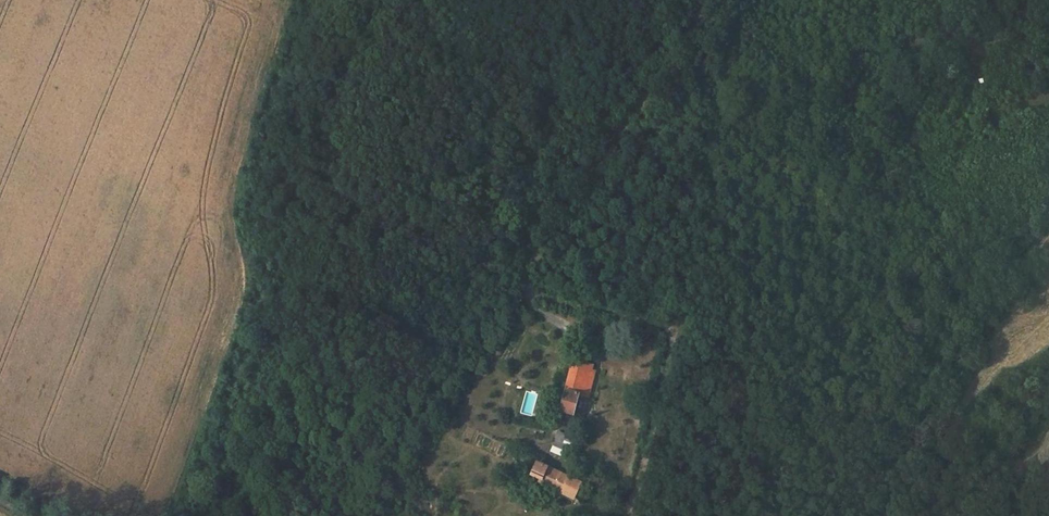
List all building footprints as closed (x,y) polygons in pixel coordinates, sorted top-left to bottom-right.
[(584,370),(586,364),(574,362),(561,412),(573,415),(578,395),(588,397),(594,373),(591,372),(584,370)] [(553,443),(569,450),(574,440),(558,433),(553,443)] [(580,484),(537,463),(528,482),(537,486),(539,483),(552,489),(550,492),(561,497),(562,494),(572,498),(580,484)]
